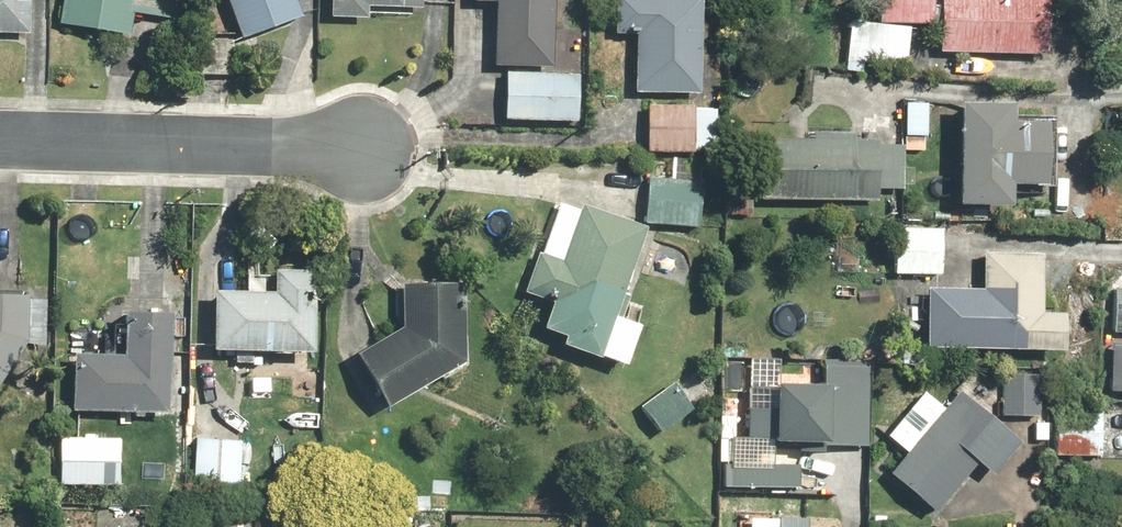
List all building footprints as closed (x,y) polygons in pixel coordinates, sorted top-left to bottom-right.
[(28,35),(29,0),(0,0),(0,33),(28,35)] [(60,25),(131,35),(133,14),(174,19),(177,0),(63,0),(60,25)] [(241,37),(302,14),(297,0),(227,0),(241,37)] [(331,17),(367,18),(367,6),(421,7),(422,0),(331,0),(331,17)] [(472,1),(494,2),(491,65),(550,67),(553,0),(472,0),(472,1)] [(699,93),(700,31),(701,31),(702,0),(614,0),(613,28),(636,29),(633,91),(699,93)] [(933,0),(878,0),(877,22),(850,21),(846,71),(871,72),(872,63),(908,65),(910,23),(932,25),(933,0)] [(938,50),(1046,54),(1048,0),(940,0),(938,50)] [(579,72),(507,69),(505,119),(577,122),(579,72)] [(1013,103),(960,101),(955,204),(1009,206),(1011,183),(1044,185),(1047,122),(1012,120),(1013,103)] [(719,104),(647,103),(646,138),(718,140),(719,104)] [(879,138),(761,135),(759,198),(878,201),(878,188),(901,188),(900,145),(879,145),(879,138)] [(699,179),(647,177),(645,224),(697,226),(699,179)] [(603,356),(644,224),(556,197),(526,291),(550,299),(541,329),(566,336),(563,344),(603,356)] [(943,228),(894,227),(892,273),(942,275),(943,228)] [(982,308),(948,307),(946,343),(981,345),(981,348),(981,352),(1040,353),(1040,351),(1061,351),(1062,313),(1041,313),(1043,252),(983,250),(982,308)] [(274,292),(213,288),(211,351),(313,354),(315,272),(275,270),(274,292)] [(354,351),(387,409),(466,357),(468,285),(403,281),(400,325),(354,351)] [(1114,288),(1112,331),(1121,331),(1121,289),(1114,288)] [(47,298),(0,296),(0,380),(25,344),(45,345),(47,298)] [(180,371),(173,371),(175,316),(122,312),(120,356),(73,353),(70,413),(179,418),(180,371)] [(1103,343),(1102,393),(1121,393),(1121,343),(1103,343)] [(1001,371),(1000,415),(1040,416),(1041,372),(1001,371)] [(867,380),(830,379),(830,373),(749,372),(748,436),(773,436),(773,442),(821,443),(821,444),(865,445),(867,380)] [(906,452),(888,472),(935,513),(978,463),(987,472),(1017,439),(991,419),(959,391),(944,408),(925,391),(887,435),(906,452)] [(1103,406),(1057,405),(1057,454),(1102,455),(1103,406)] [(735,416),(720,416),(718,487),(785,488),(785,493),(835,496),(836,476),(796,474),(797,465),(769,464),(770,442),(734,441),(735,416)] [(123,436),(60,435),(59,486),(122,487),(123,436)] [(244,442),(194,440),(192,505),(242,507),(244,442)] [(153,513),(109,510),(108,526),(152,526),(153,513)] [(806,518),(778,517),(778,526),(806,526),(806,518)]
